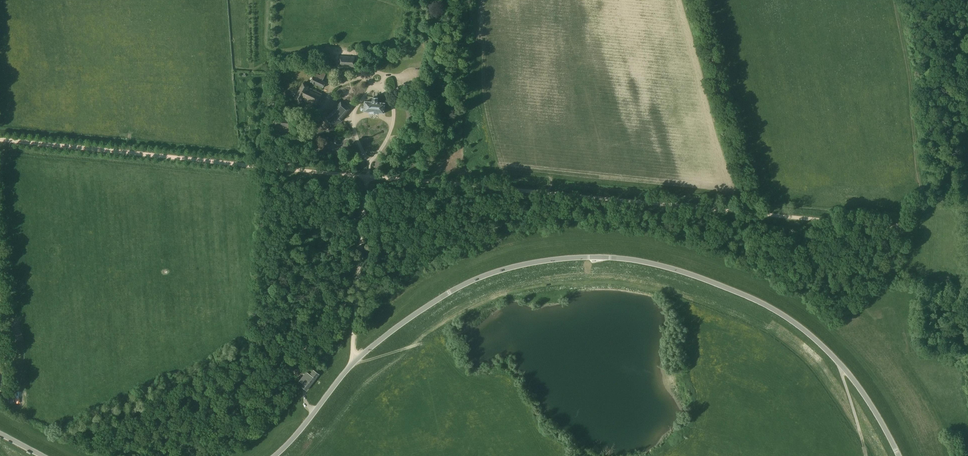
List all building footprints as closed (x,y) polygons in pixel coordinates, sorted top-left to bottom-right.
[(354,67),(355,56),(340,55),(339,67),(354,67)] [(326,82),(323,81),(324,77),(315,72),(313,76),(310,82),(323,88),(326,82)] [(300,102),(302,100),(316,107),(322,94),(309,87),(309,86),(303,83),(294,99),(300,102)] [(373,102),(365,101),(364,106),(362,106),(360,107),(360,110),(362,111),(364,111),(364,112),(369,112),(369,113),(379,113),(384,113),(385,103),(377,103),(378,98),(373,98),(373,102)] [(343,124),(341,120),(350,109),(340,101),(333,110),(328,114),(327,112),(322,115),(326,122),(331,126),(332,125),(334,129),(343,124)] [(293,123),(275,121),(274,130),(293,132),(293,123)] [(311,374),(306,371),(299,381),(304,384),(302,386),(307,390),(319,374),(314,370),(311,374)]
